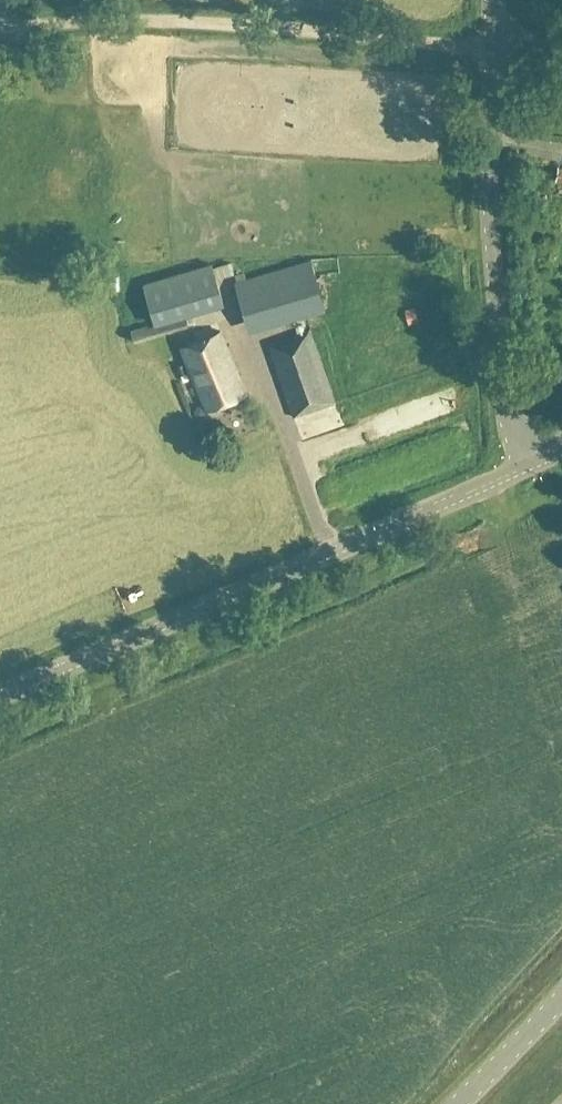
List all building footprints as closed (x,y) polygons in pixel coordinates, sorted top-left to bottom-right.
[(312,259),(235,283),(250,332),(326,311),(312,259)] [(224,304),(217,279),(235,275),(231,263),(214,269),(212,264),(144,284),(156,324),(186,315),(224,304)] [(186,315),(156,324),(149,326),(149,325),(130,330),(134,341),(189,325),(186,315)] [(294,417),(336,403),(310,330),(269,345),(294,417)] [(220,331),(182,347),(208,410),(247,394),(220,331)]
